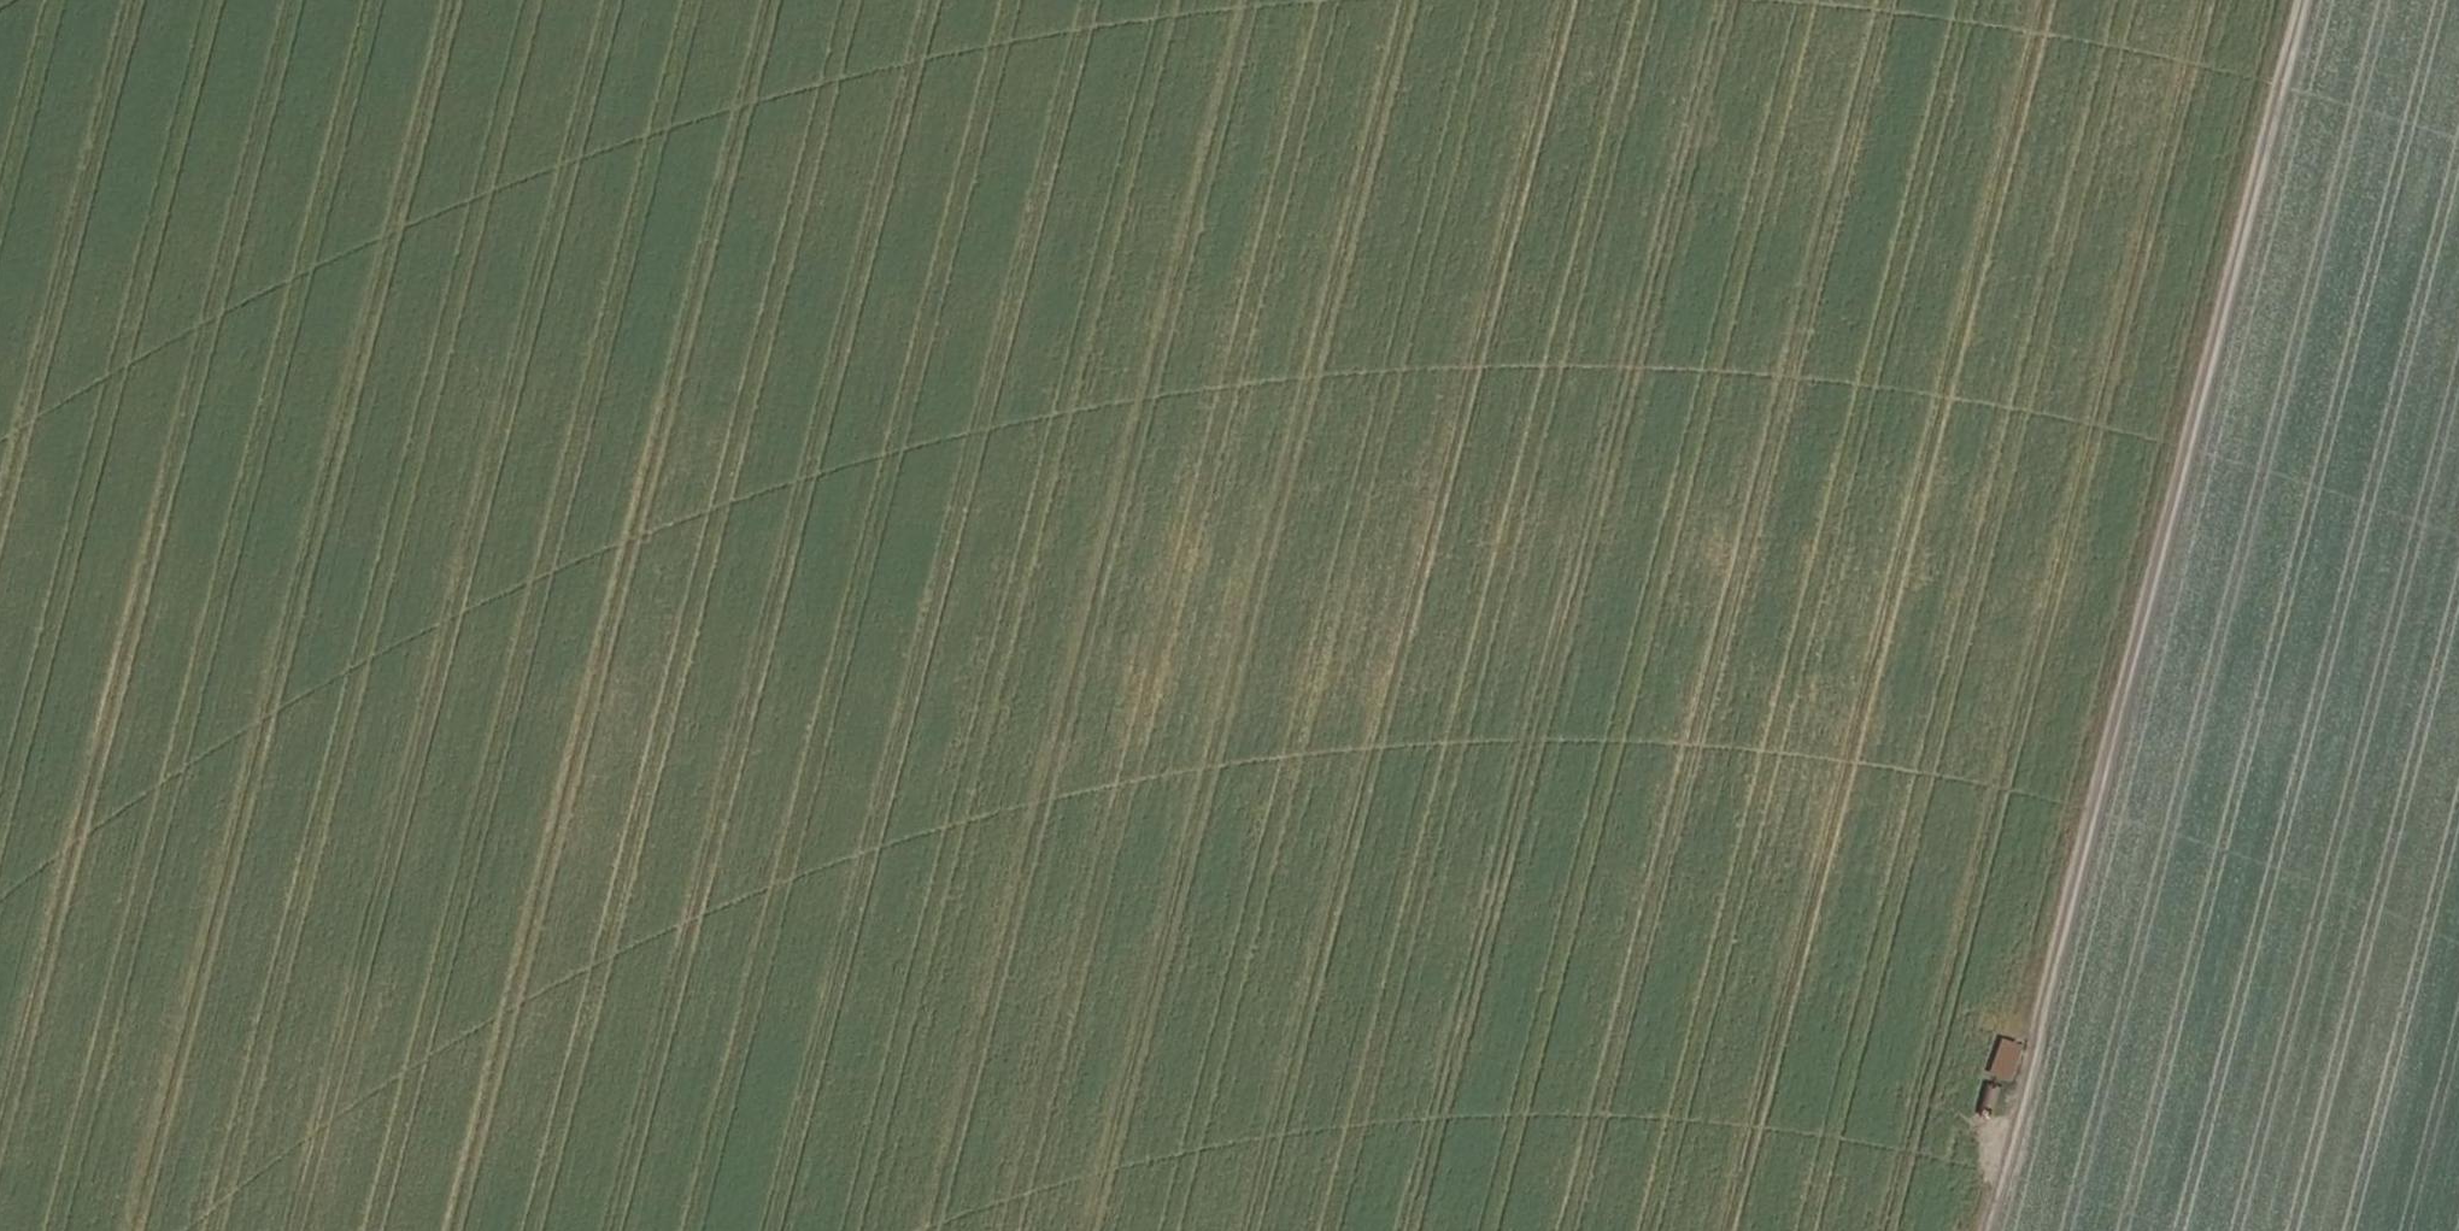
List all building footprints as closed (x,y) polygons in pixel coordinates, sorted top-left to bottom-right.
[(1991,1076),(2014,1084),(2027,1046),(2004,1038),(1991,1076)]
